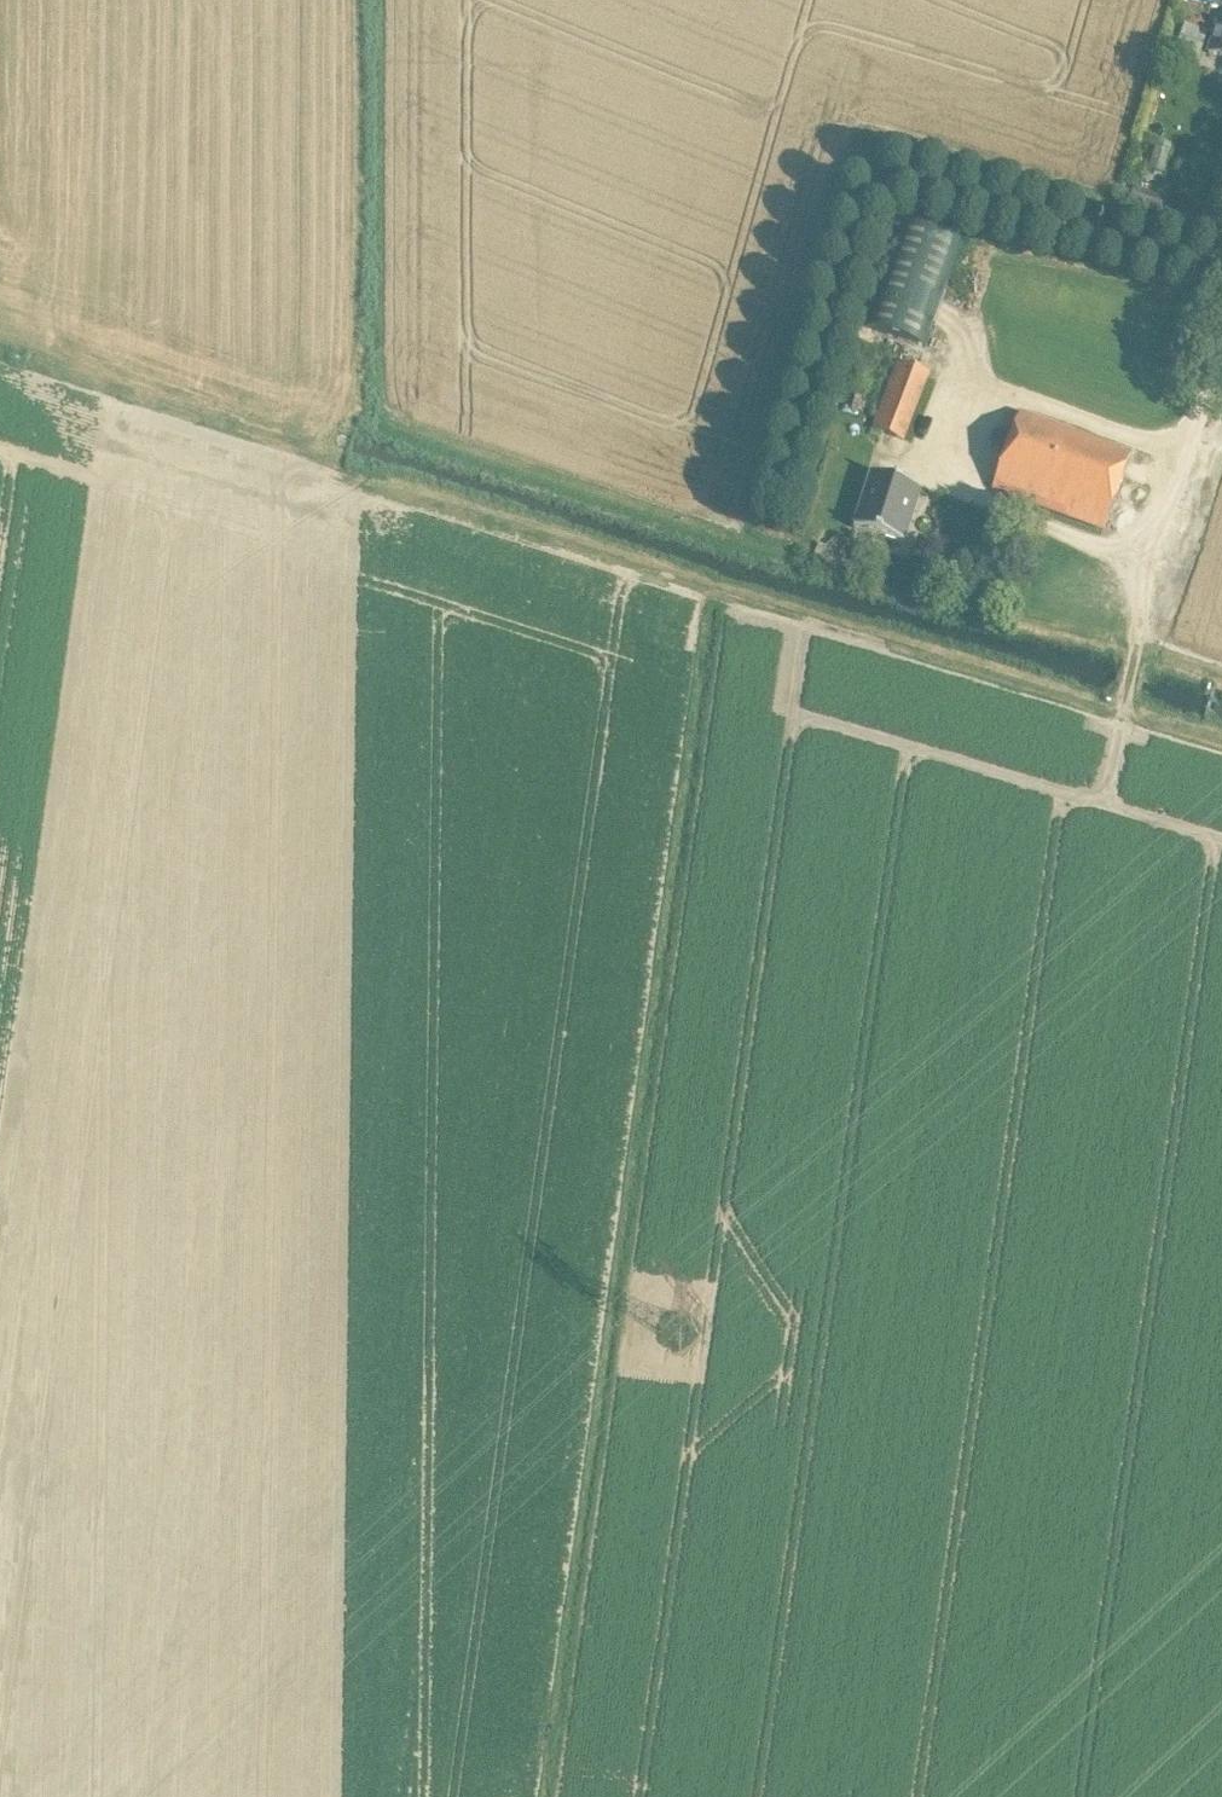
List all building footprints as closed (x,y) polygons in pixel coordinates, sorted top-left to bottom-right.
[(1211,5),(1221,8),(1221,0),(1212,0),(1211,5)] [(1216,24),(1207,53),(1221,58),(1221,26),(1216,24)] [(1198,61),(1207,31),(1184,25),(1175,54),(1198,61)] [(902,223),(867,328),(927,348),(962,243),(902,223)] [(903,441),(928,375),(897,363),(872,429),(903,441)] [(1102,530),(1129,456),(1019,415),(992,489),(1102,530)] [(903,544),(920,491),(871,474),(853,528),(903,544)]
